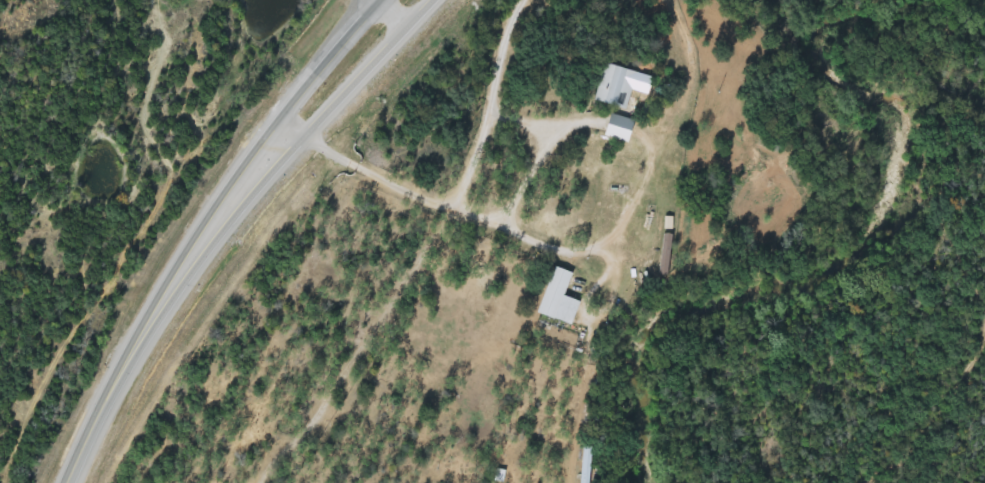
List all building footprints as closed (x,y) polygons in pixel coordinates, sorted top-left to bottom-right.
[(623,109),(591,101),(600,63),(632,71),(623,109)] [(599,136),(604,113),(627,119),(621,142),(599,136)] [(669,235),(661,274),(652,273),(659,233),(669,235)] [(567,324),(534,314),(549,266),(569,272),(561,296),(574,300),(567,324)] [(590,456),(587,482),(576,482),(580,455),(590,456)]
